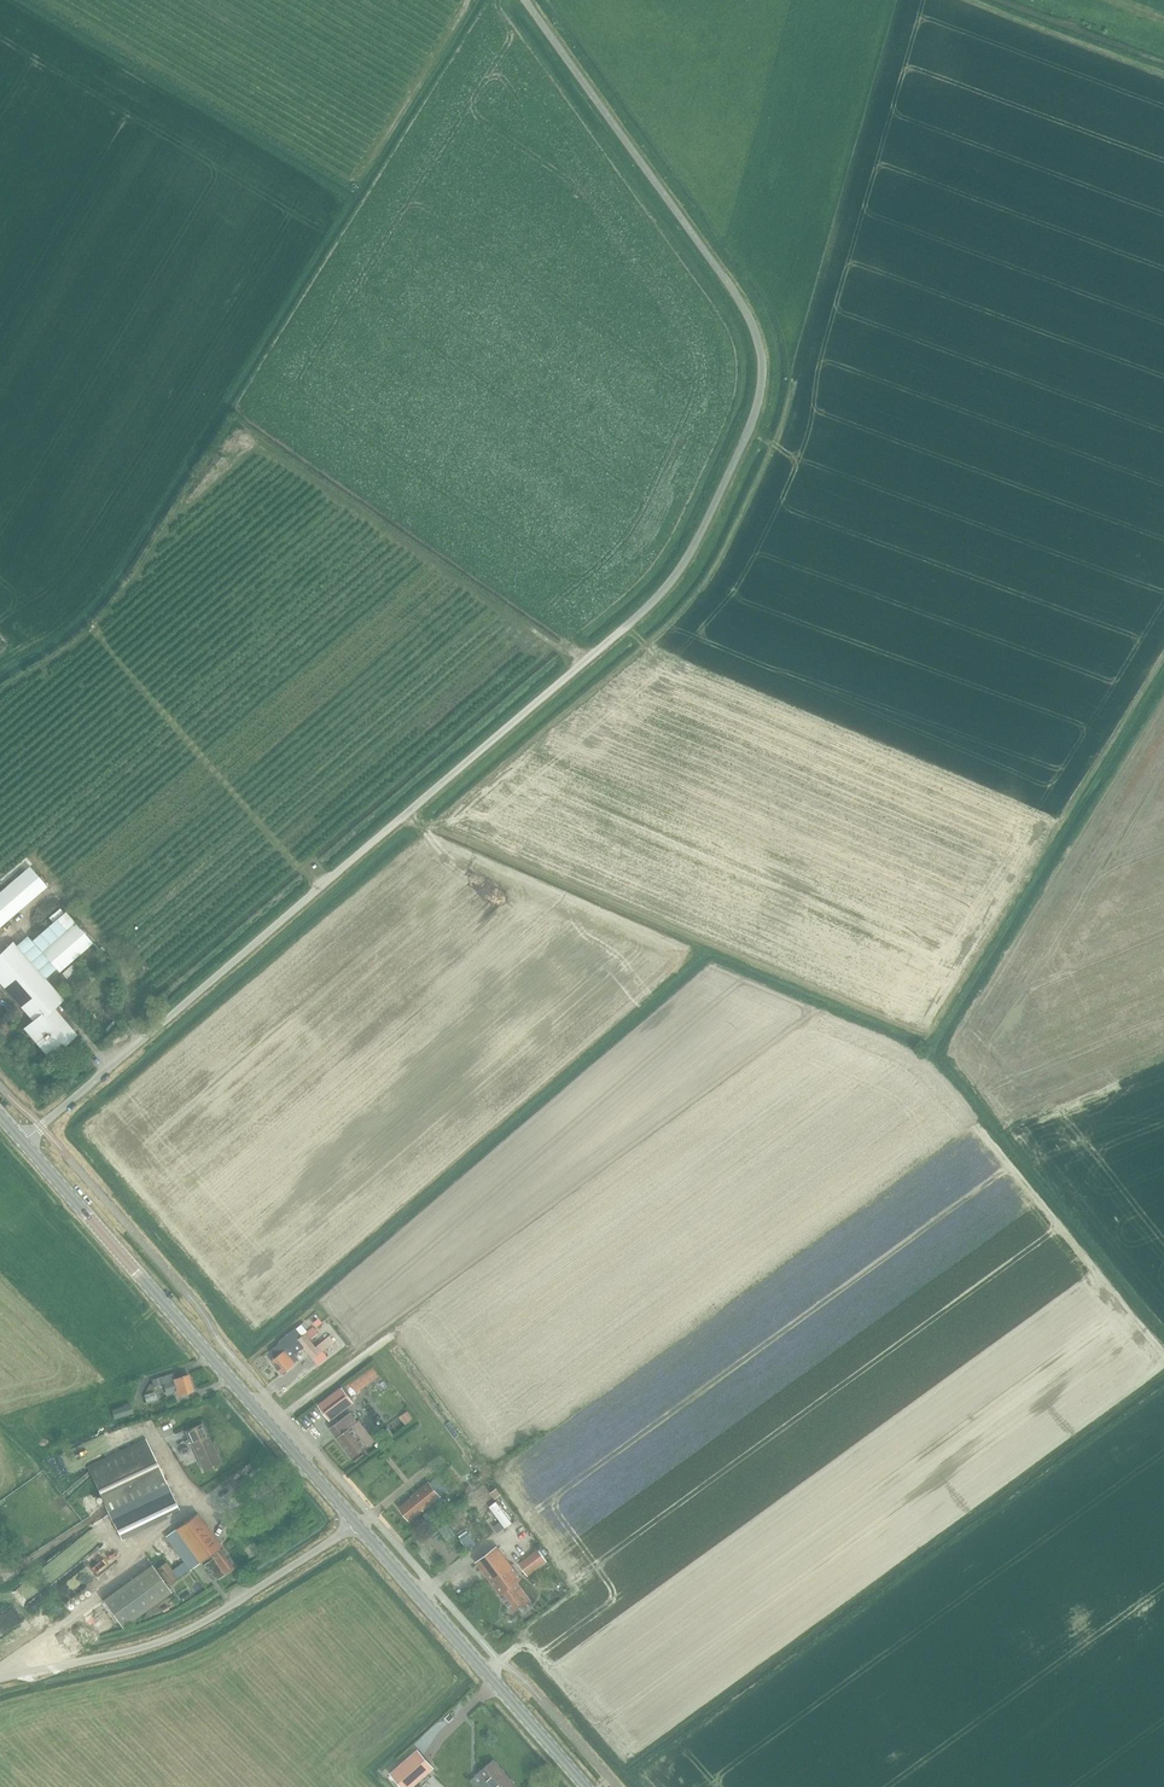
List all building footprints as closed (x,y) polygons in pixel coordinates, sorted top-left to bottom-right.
[(45,886),(28,866),(0,889),(0,925),(45,886)] [(76,924),(43,951),(60,971),(93,944),(76,924)] [(57,995),(12,944),(0,955),(0,980),(35,1020),(33,1022),(40,1029),(32,1035),(48,1054),(56,1047),(61,1053),(77,1039),(66,1027),(64,1030),(51,1015),(64,1003),(57,995)] [(280,1341),(268,1351),(274,1358),(271,1360),(282,1374),(294,1364),(292,1361),(297,1358),(294,1355),(303,1348),(307,1352),(308,1351),(313,1359),(334,1342),(328,1335),(315,1346),(309,1339),(318,1332),(313,1326),(303,1335),(296,1326),(279,1340),(280,1341)] [(387,1361),(361,1375),(367,1385),(393,1371),(387,1361)] [(162,1384),(166,1395),(177,1391),(178,1395),(195,1390),(189,1374),(174,1379),(172,1373),(152,1380),(154,1387),(162,1384)] [(358,1380),(349,1387),(354,1394),(363,1387),(358,1380)] [(342,1386),(318,1405),(330,1420),(354,1402),(342,1386)] [(114,1395),(104,1403),(110,1410),(120,1402),(114,1395)] [(112,1409),(115,1418),(134,1412),(131,1403),(112,1409)] [(420,1404),(411,1409),(416,1418),(425,1413),(420,1404)] [(336,1437),(352,1458),(375,1441),(359,1420),(357,1421),(350,1412),(329,1427),(336,1437)] [(203,1470),(220,1462),(202,1423),(185,1431),(188,1438),(185,1440),(187,1446),(191,1444),(203,1470)] [(110,1515),(168,1487),(145,1439),(87,1468),(110,1515)] [(409,1519),(422,1508),(423,1509),(440,1494),(429,1480),(411,1495),(412,1496),(400,1507),(409,1519)] [(491,1493),(495,1498),(500,1494),(496,1489),(491,1493)] [(129,1533),(166,1516),(158,1498),(121,1515),(129,1533)] [(168,1585),(210,1554),(222,1546),(196,1511),(165,1535),(183,1558),(170,1568),(152,1543),(143,1550),(152,1562),(102,1599),(122,1626),(172,1590),(168,1585)] [(534,1520),(525,1527),(530,1535),(539,1528),(534,1520)] [(235,1564),(222,1546),(210,1554),(212,1557),(203,1563),(215,1579),(235,1564)] [(513,1611),(529,1599),(516,1582),(521,1578),(496,1546),(476,1561),(513,1611)] [(529,1577),(540,1569),(534,1559),(522,1568),(529,1577)] [(454,1734),(464,1743),(480,1725),(470,1716),(454,1734)] [(402,1786),(411,1786),(433,1767),(417,1749),(390,1773),(402,1786)] [(515,1786),(491,1760),(476,1774),(487,1786),(514,1786),(515,1786)]
